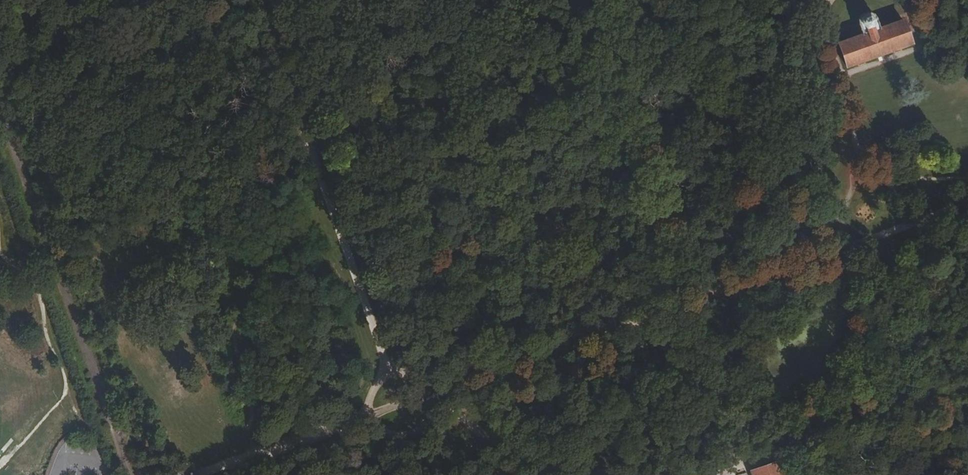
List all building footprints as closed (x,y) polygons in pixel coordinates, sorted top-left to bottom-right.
[(863,35),(838,44),(846,68),(912,44),(904,21),(880,30),(876,18),(872,15),(869,13),(865,14),(862,16),(859,20),(859,25),(863,35)] [(949,92),(949,84),(937,84),(938,92),(949,92)] [(171,160),(169,167),(172,173),(178,174),(183,169),(183,162),(178,159),(171,160)] [(745,472),(753,474),(756,474),(783,474),(779,463),(778,461),(745,472)]
